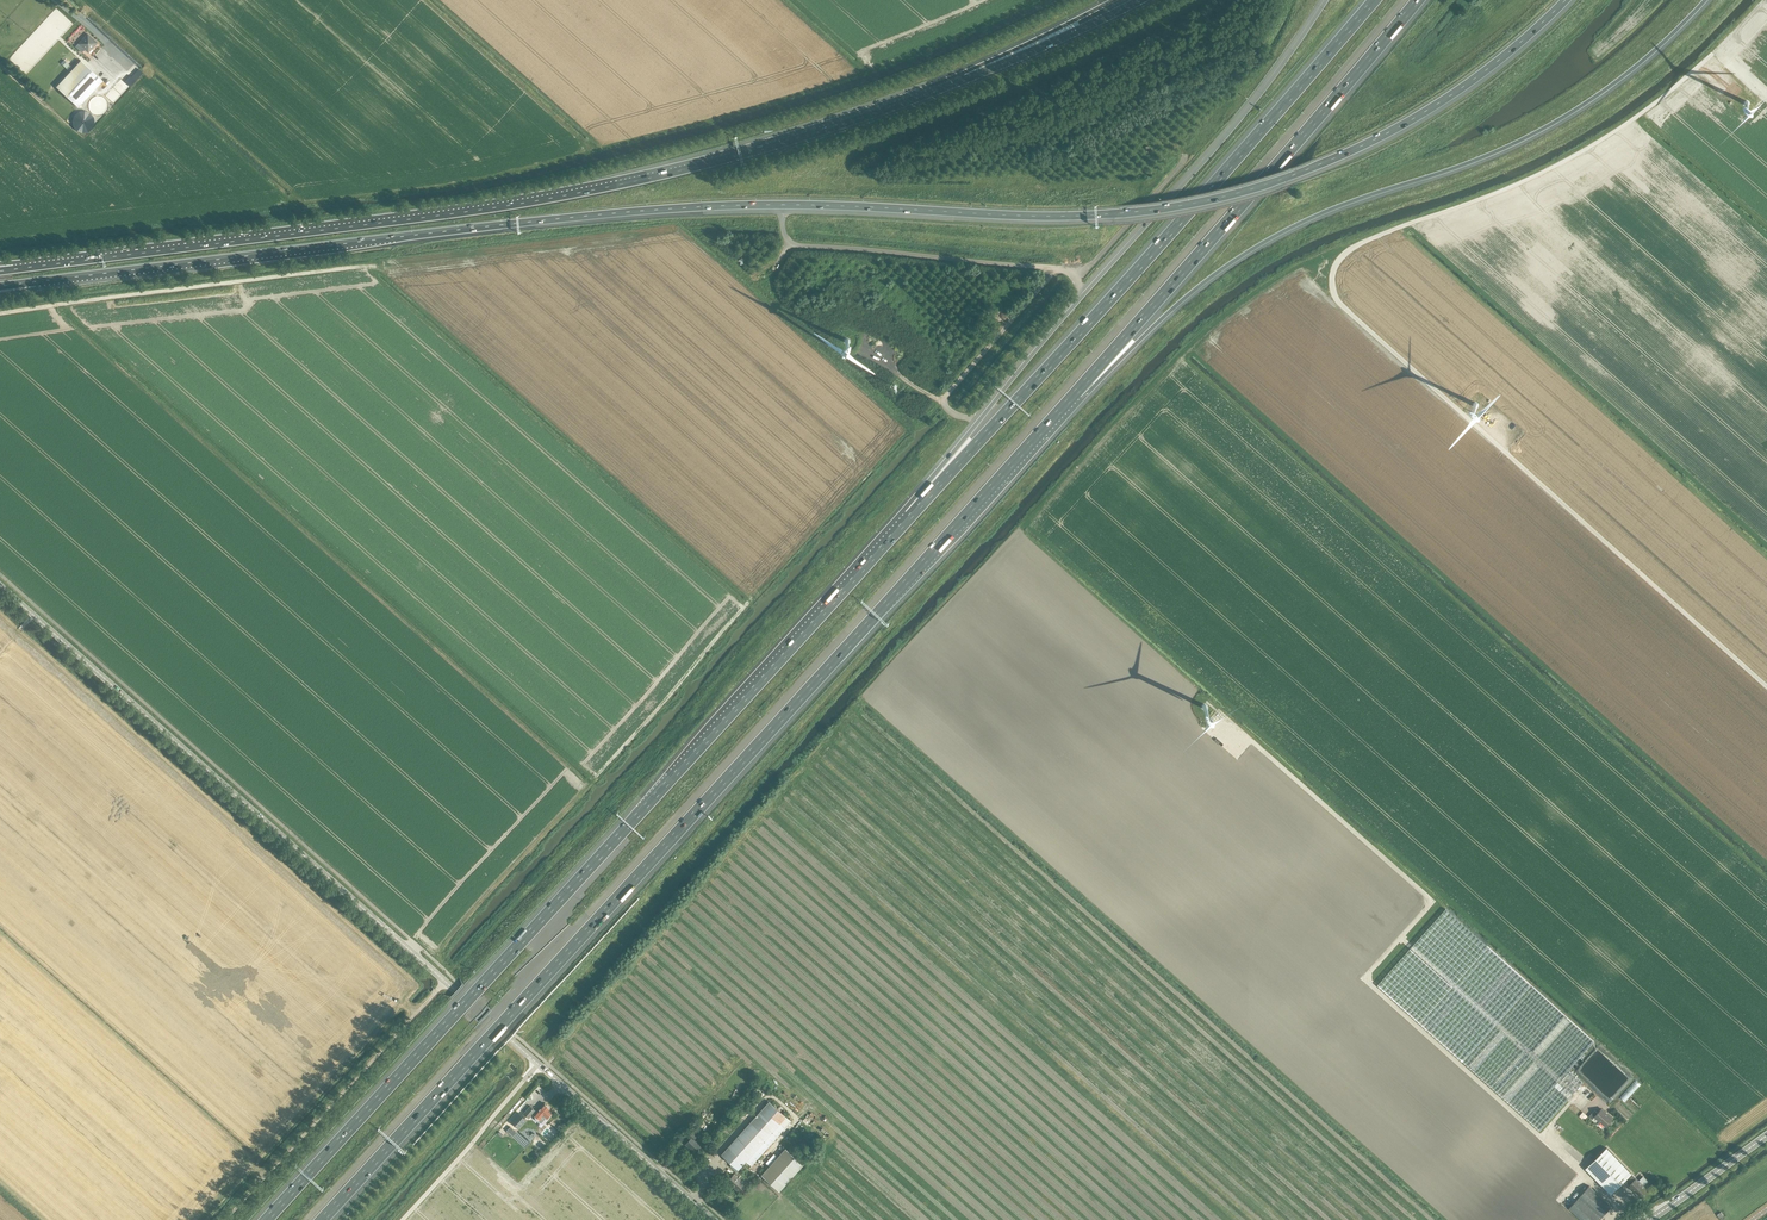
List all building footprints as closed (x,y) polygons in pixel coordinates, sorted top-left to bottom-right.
[(87,34),(84,38),(79,44),(88,53),(97,43),(87,34)] [(79,107),(102,81),(80,61),(56,86),(79,107)] [(139,67),(126,81),(131,86),(144,72),(139,67)] [(79,108),(71,125),(89,133),(97,116),(79,108)] [(1420,1023),(1462,1061),(1531,986),(1488,947),(1420,1023)] [(1531,986),(1462,1061),(1525,1118),(1561,1078),(1567,1083),(1567,1082),(1574,1075),(1568,1070),(1593,1042),(1531,986)] [(517,1068),(518,1068),(512,1063),(508,1067),(513,1071),(514,1071),(510,1067),(511,1065),(512,1064),(517,1068)] [(1561,1078),(1525,1118),(1540,1130),(1576,1090),(1567,1082),(1567,1083),(1561,1078)] [(1620,1096),(1625,1101),(1641,1084),(1636,1079),(1620,1096)] [(746,1122),(749,1124),(722,1154),(739,1170),(747,1161),(752,1165),(784,1130),(785,1131),(791,1124),(790,1123),(792,1121),(770,1101),(767,1099),(757,1110),(760,1112),(759,1113),(756,1111),(746,1122)] [(545,1103),(537,1111),(530,1105),(524,1112),(530,1118),(533,1114),(534,1115),(537,1117),(536,1118),(540,1122),(542,1122),(546,1117),(548,1118),(553,1113),(549,1110),(550,1108),(545,1103)] [(1602,1108),(1598,1113),(1594,1117),(1606,1127),(1613,1118),(1602,1108)] [(1592,1119),(1594,1117),(1598,1113),(1595,1110),(1589,1116),(1592,1119)] [(525,1118),(519,1112),(511,1121),(517,1127),(525,1118)] [(695,1153),(702,1145),(695,1138),(698,1134),(692,1129),(686,1136),(690,1139),(685,1144),(695,1153)] [(761,1174),(779,1191),(804,1164),(785,1147),(777,1156),(773,1152),(765,1162),(769,1165),(761,1174)] [(1610,1194),(1624,1180),(1640,1198),(1648,1190),(1643,1186),(1648,1181),(1643,1176),(1638,1181),(1631,1173),(1607,1147),(1585,1168),(1610,1194)] [(738,1191),(745,1184),(734,1173),(727,1181),(738,1191)] [(1569,1208),(1583,1219),(1599,1219),(1612,1206),(1590,1186),(1569,1208)]
